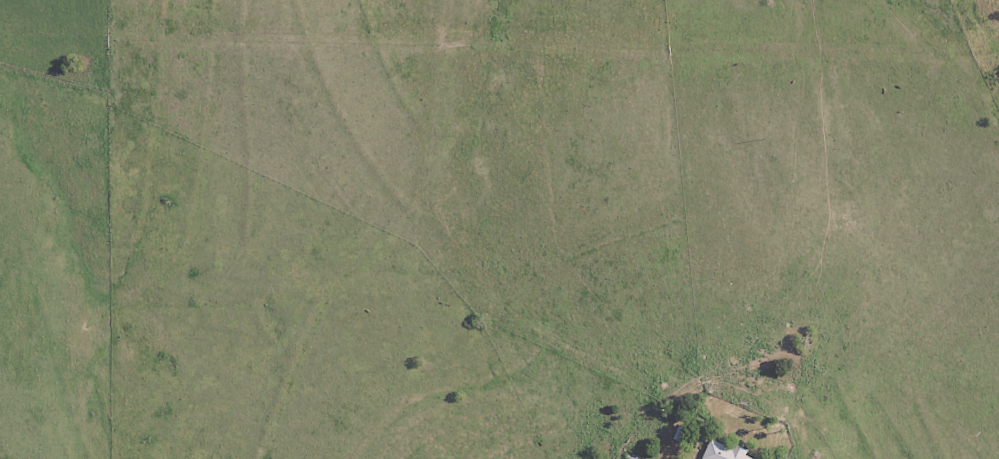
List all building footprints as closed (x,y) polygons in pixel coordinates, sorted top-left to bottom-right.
[(745,457),(747,451),(733,445),(731,450),(709,441),(701,458),(750,458),(745,457)]
